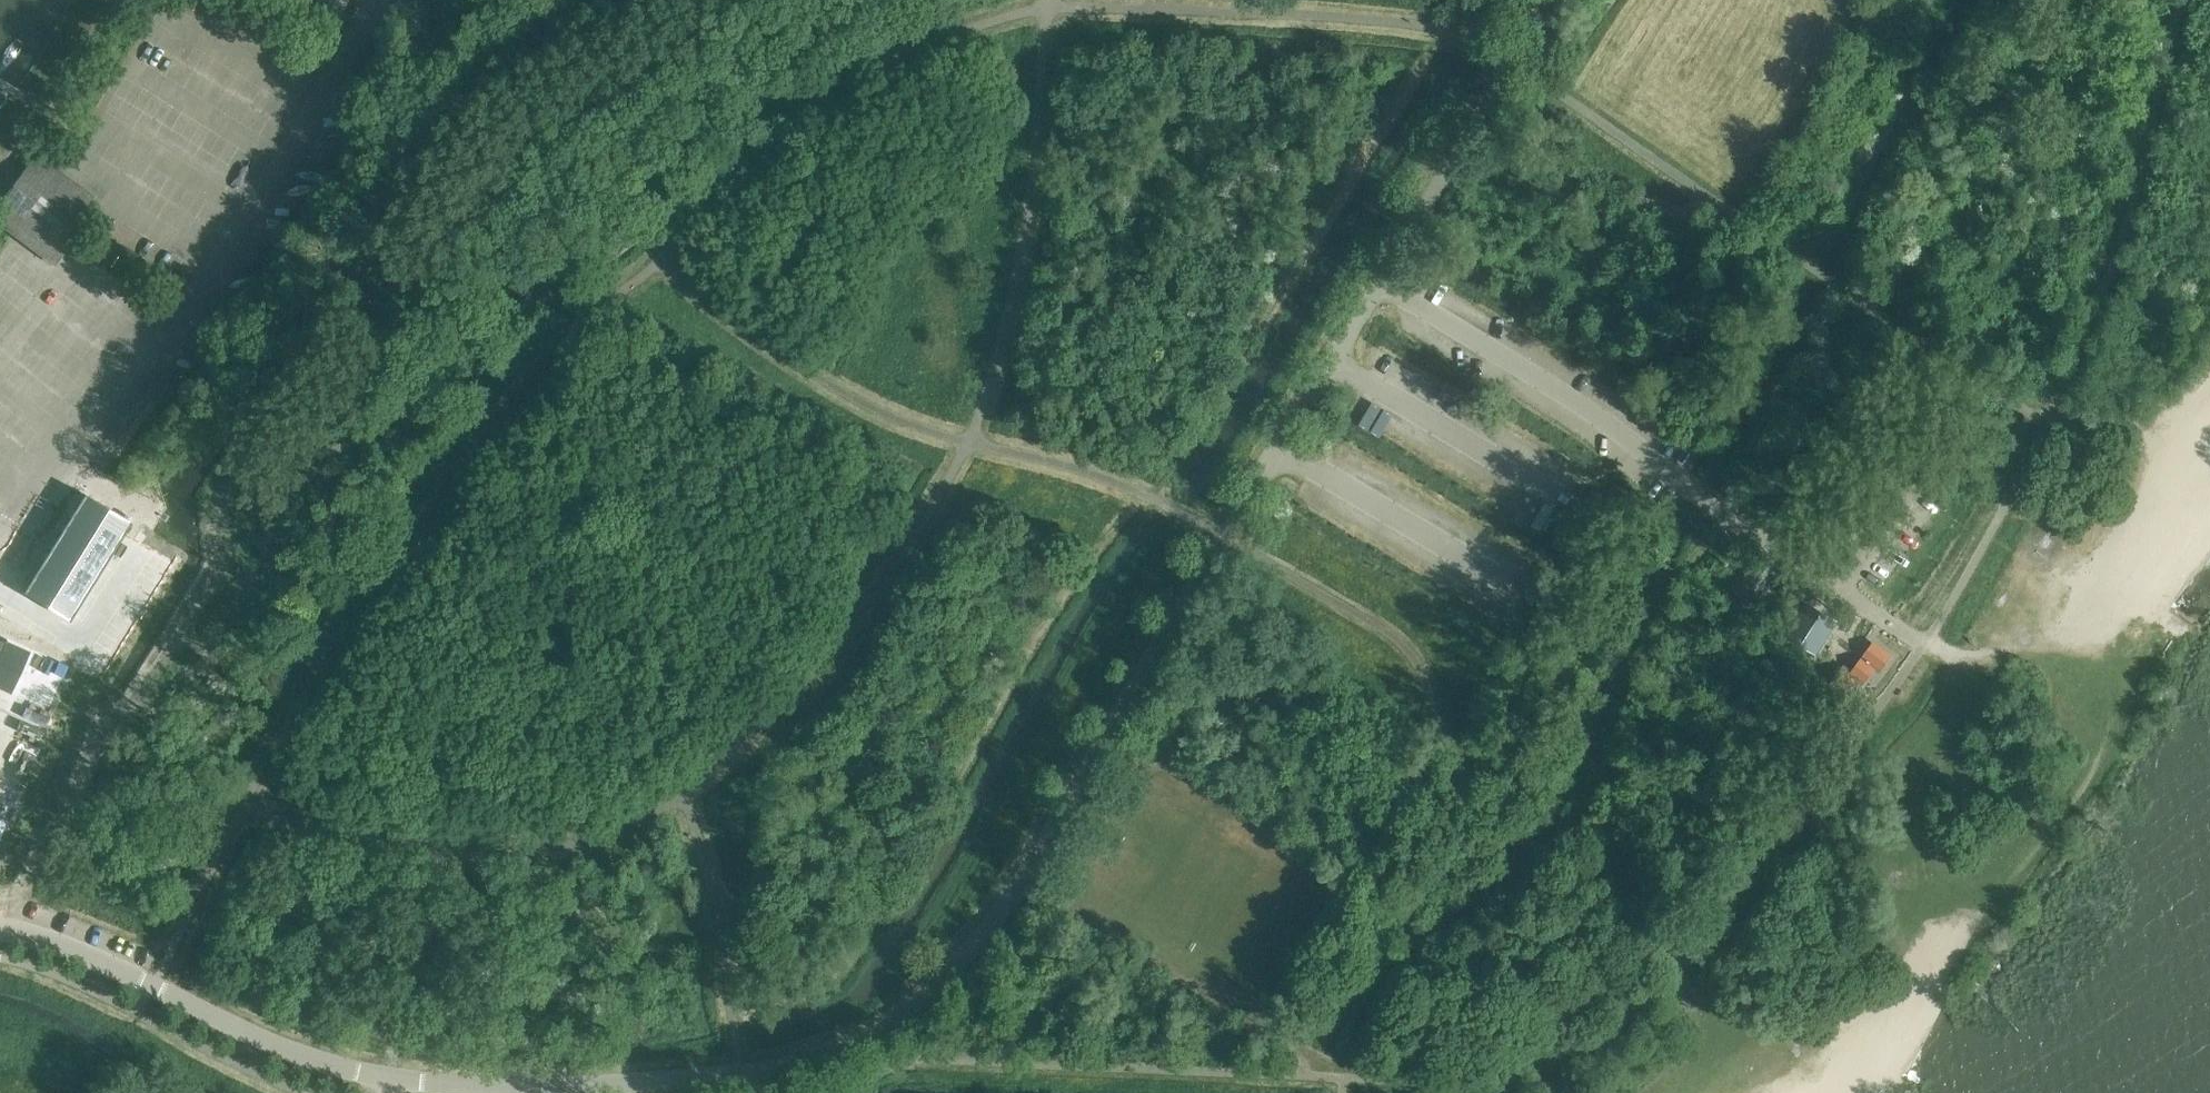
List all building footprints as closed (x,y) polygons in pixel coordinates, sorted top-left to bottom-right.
[(42,154),(0,211),(0,219),(61,264),(79,235),(71,230),(95,193),(42,154)] [(129,525),(83,497),(24,594),(69,622),(129,525)] [(1757,604),(1779,574),(1757,558),(1735,588),(1757,604)] [(1840,624),(1815,605),(1793,633),(1818,652),(1840,624)] [(10,695),(28,656),(0,644),(0,691),(10,695)] [(1882,669),(1891,659),(1873,645),(1850,676),(1842,670),(1832,682),(1846,692),(1858,677),(1866,682),(1878,667),(1882,669)]
